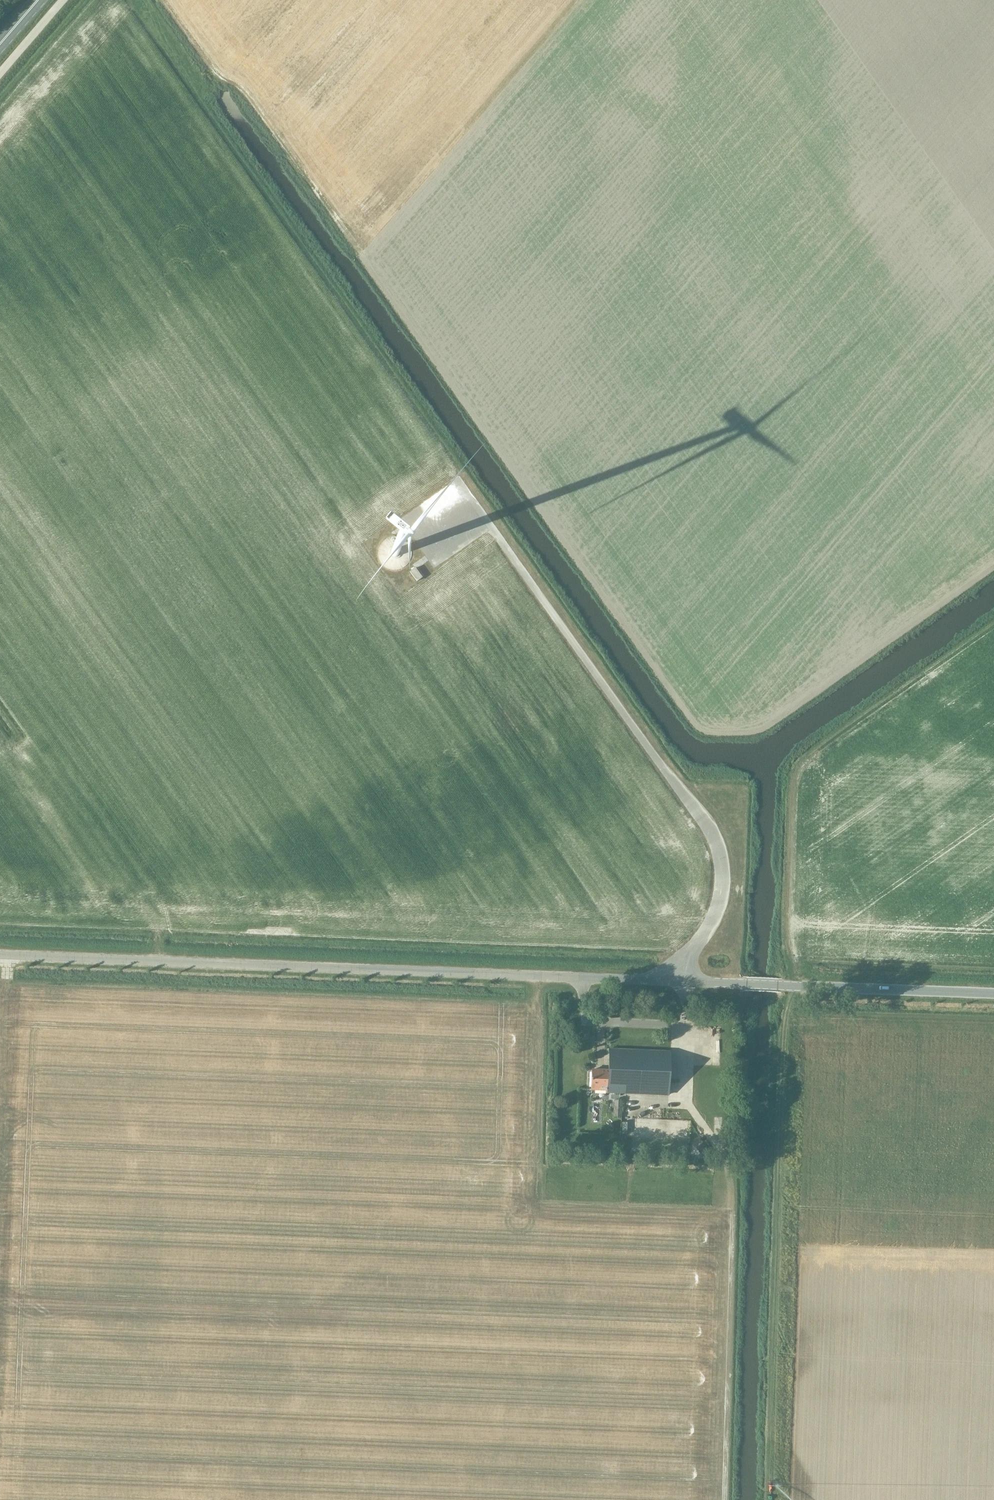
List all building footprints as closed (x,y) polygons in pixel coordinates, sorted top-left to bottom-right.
[(389,551),(389,552),(389,553),(390,554),(390,555),(391,556),(392,557),(393,557),(393,558),(394,558),(395,558),(396,558),(397,558),(398,557),(399,557),(399,556),(400,556),(400,555),(401,554),(401,553),(401,552),(401,551),(401,550),(401,549),(400,549),(400,548),(399,547),(398,547),(398,546),(397,546),(396,546),(395,546),(394,546),(393,546),(392,547),(391,547),(391,548),(390,548),(390,549),(390,550),(389,550),(389,551)] [(415,568),(410,572),(417,581),(422,577),(415,568)] [(584,993),(584,985),(572,985),(572,993),(584,993)] [(606,1093),(669,1095),(670,1052),(610,1049),(609,1072),(592,1071),(591,1090),(606,1091),(606,1093)] [(609,1098),(608,1114),(616,1115),(617,1098),(609,1098)]
